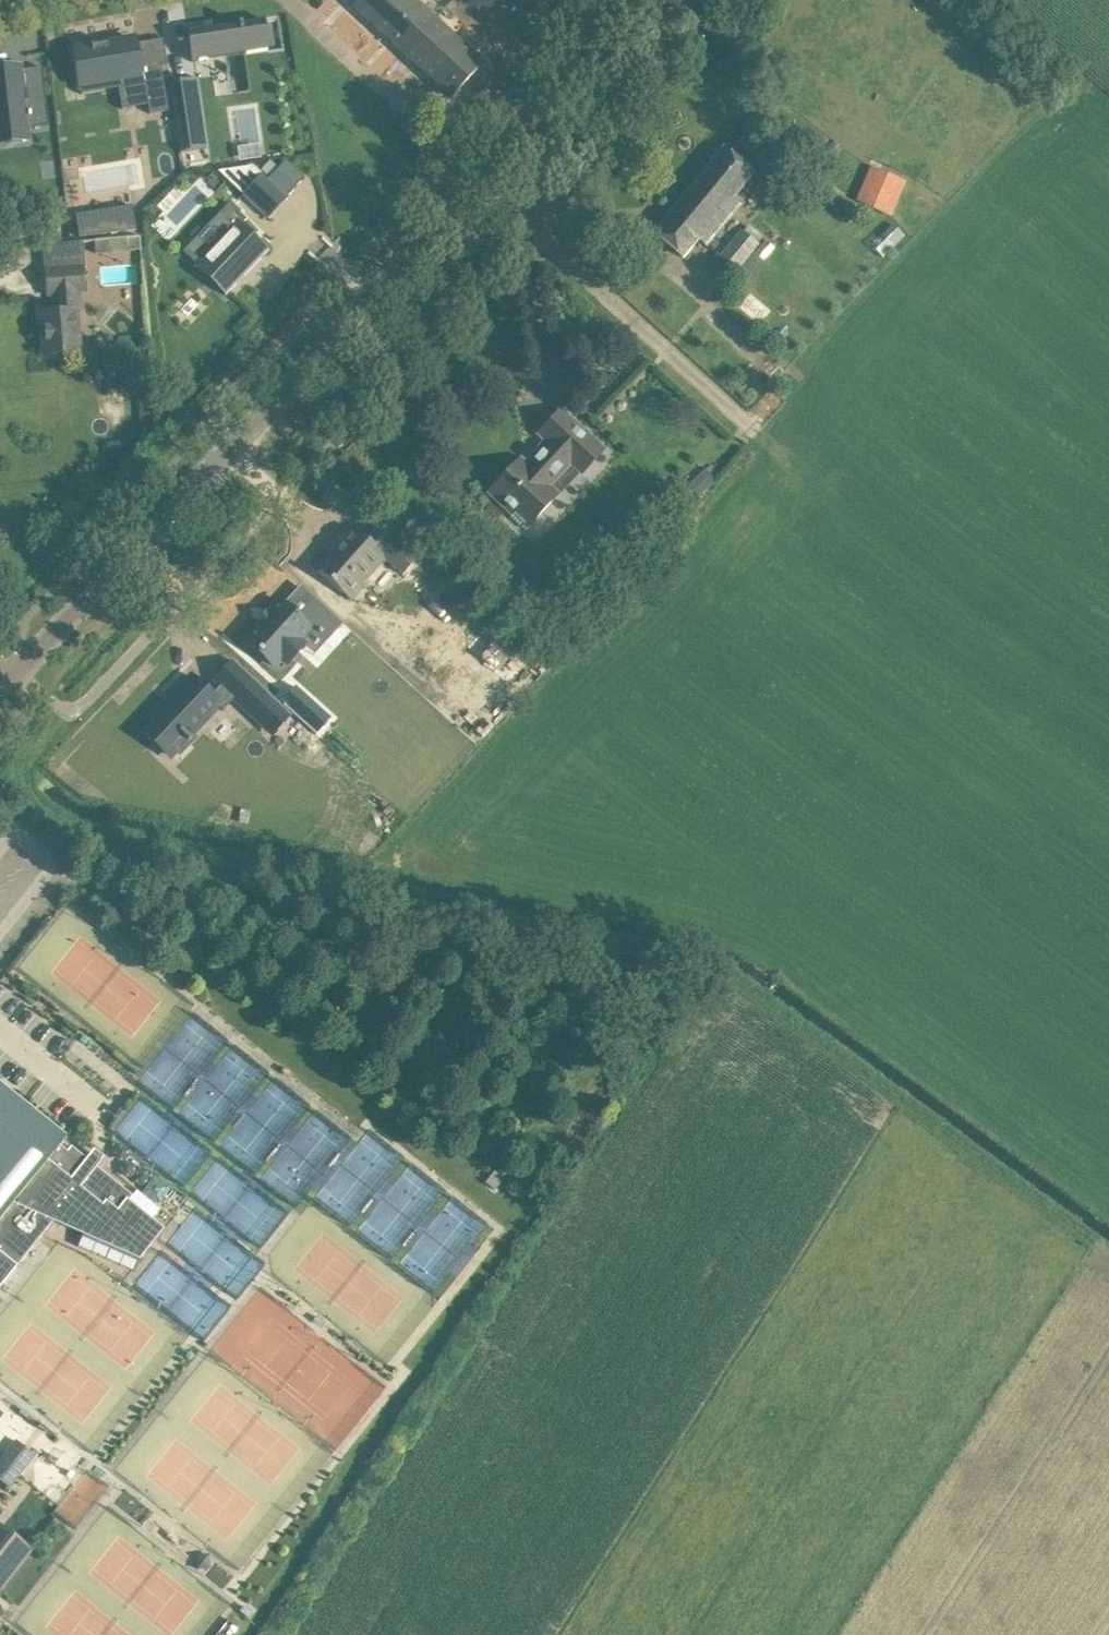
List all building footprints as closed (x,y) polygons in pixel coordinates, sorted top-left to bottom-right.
[(451,98),(484,63),(416,0),(359,0),(353,7),(451,98)] [(523,27),(545,0),(490,0),(523,27)] [(205,28),(186,31),(190,57),(208,54),(208,58),(242,53),(242,54),(246,54),(245,50),(268,46),(264,19),(238,23),(239,29),(236,29),(233,30),(233,29),(211,32),(211,33),(206,34),(205,28)] [(91,46),(73,49),(80,89),(100,85),(98,75),(122,71),(128,107),(148,104),(149,114),(168,110),(161,67),(161,66),(139,70),(135,44),(134,39),(93,46),(93,45),(91,45),(91,46)] [(0,68),(0,126),(5,125),(7,142),(28,140),(27,127),(49,125),(42,67),(20,70),(20,66),(0,68)] [(197,78),(170,82),(181,153),(207,149),(197,78)] [(86,118),(94,169),(135,163),(127,112),(86,118)] [(753,174),(740,162),(724,148),(653,233),(670,247),(683,259),(699,239),(707,246),(742,204),(733,197),(753,174)] [(253,166),(218,171),(268,219),(287,199),(286,197),(263,175),(253,166)] [(870,166),(855,201),(891,216),(906,182),(870,166)] [(222,237),(194,266),(225,296),(269,250),(240,223),(243,220),(245,221),(247,219),(229,203),(227,205),(229,206),(215,222),(214,221),(210,225),(222,237)] [(133,207),(75,216),(79,237),(136,227),(133,207)] [(747,225),(742,231),(740,229),(718,256),(736,271),(758,244),(757,243),(762,237),(747,225)] [(57,293),(59,311),(41,312),(44,354),(80,352),(80,350),(78,351),(73,292),(85,291),(83,265),(46,268),(48,294),(57,293)] [(603,450),(560,410),(539,433),(551,443),(528,468),(524,464),(517,472),(512,467),(490,492),(514,514),(511,517),(522,527),(525,524),(527,527),(557,494),(548,486),(571,462),(582,473),(603,450)] [(333,554),(318,571),(351,601),(366,584),(364,582),(385,559),(403,575),(416,560),(375,524),(363,537),(357,531),(334,556),(333,554)] [(259,625),(245,640),(271,663),(281,653),(287,658),(300,645),(296,641),(312,623),(319,629),(318,631),(321,634),(322,632),(329,639),(343,624),(314,597),(297,616),(281,601),(270,613),(268,611),(257,623),(259,625)] [(489,626),(466,652),(482,667),(483,666),(491,673),(490,674),(493,677),(494,676),(504,685),(503,686),(506,688),(529,662),(489,626)] [(176,700),(145,732),(163,749),(179,733),(188,741),(191,738),(190,737),(202,724),(200,722),(216,706),(216,707),(218,705),(223,711),(236,697),(272,732),(289,713),(235,662),(217,680),(221,684),(211,696),(191,677),(173,697),(176,700)] [(64,1141),(0,1090),(0,1286),(16,1265),(53,1221),(139,1259),(163,1228),(128,1200),(131,1195),(95,1167),(101,1160),(100,1160),(92,1153),(87,1159),(71,1146),(67,1151),(60,1145),(64,1141)] [(0,1457),(0,1465),(17,1478),(19,1475),(35,1456),(15,1439),(0,1457)] [(31,1548),(0,1524),(0,1589),(31,1548)]
